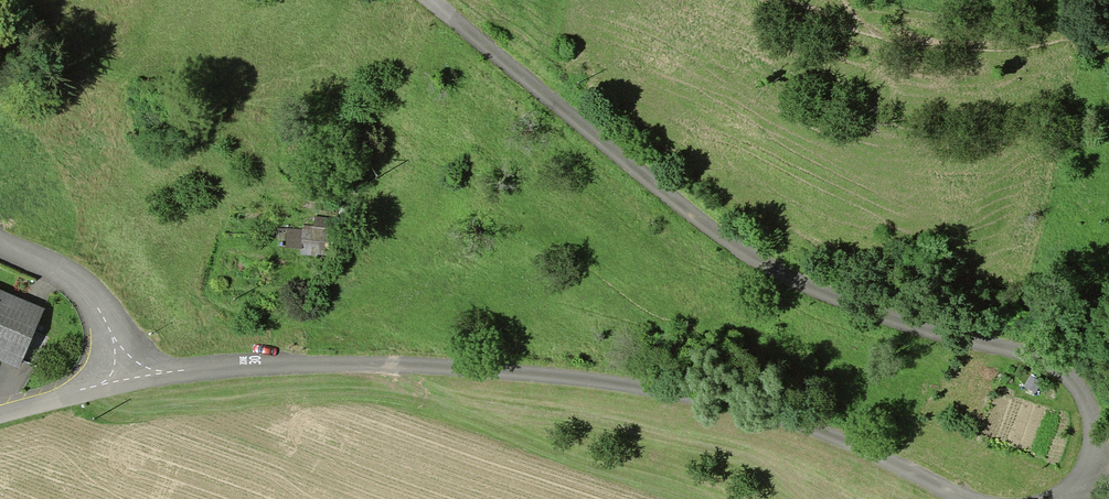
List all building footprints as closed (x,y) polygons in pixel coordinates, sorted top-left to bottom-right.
[(329,227),(304,226),(304,231),(288,230),(287,247),(302,248),(301,253),(327,255),(329,227)] [(17,369),(44,309),(0,290),(0,361),(17,369)]
